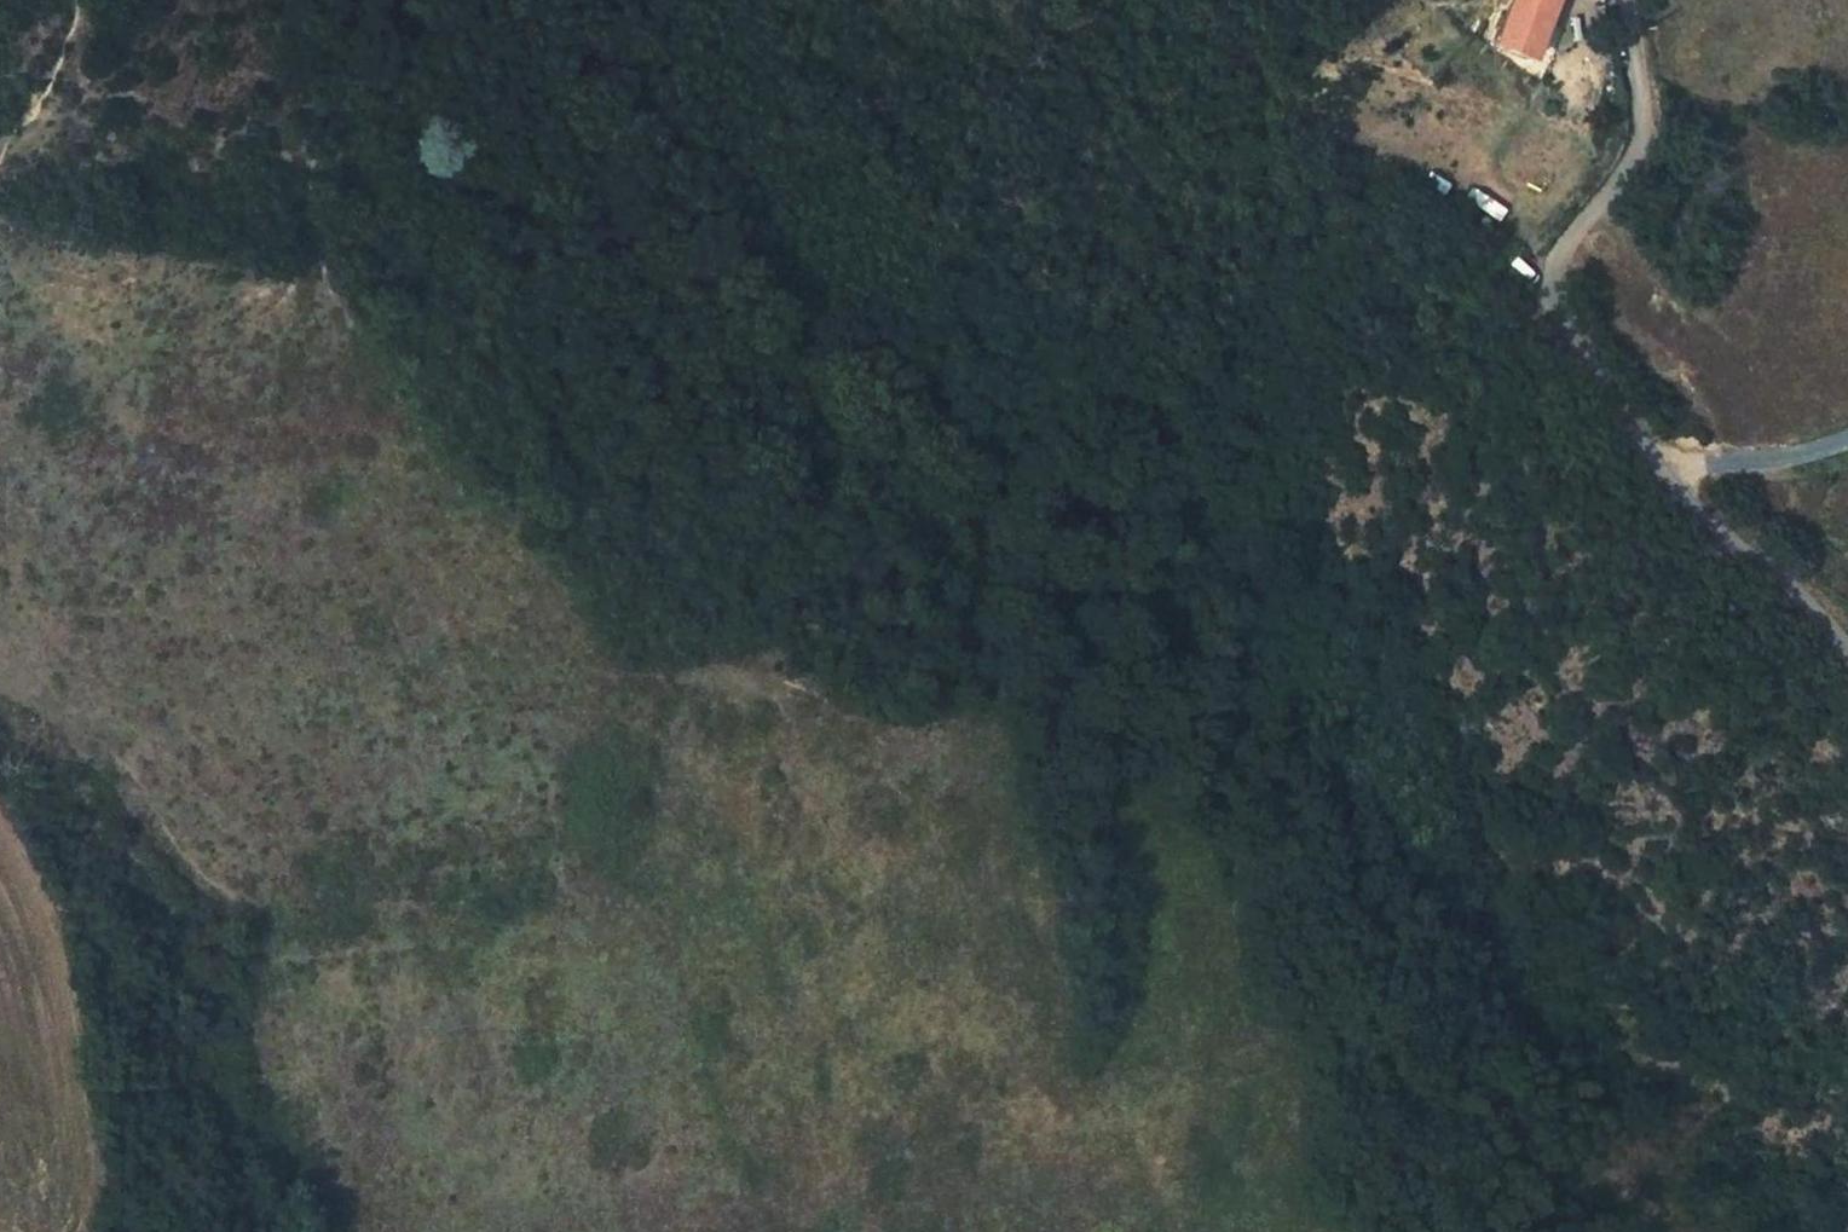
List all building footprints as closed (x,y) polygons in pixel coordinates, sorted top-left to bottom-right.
[(1524,68),(1552,0),(1501,0),(1480,50),(1524,68)]
